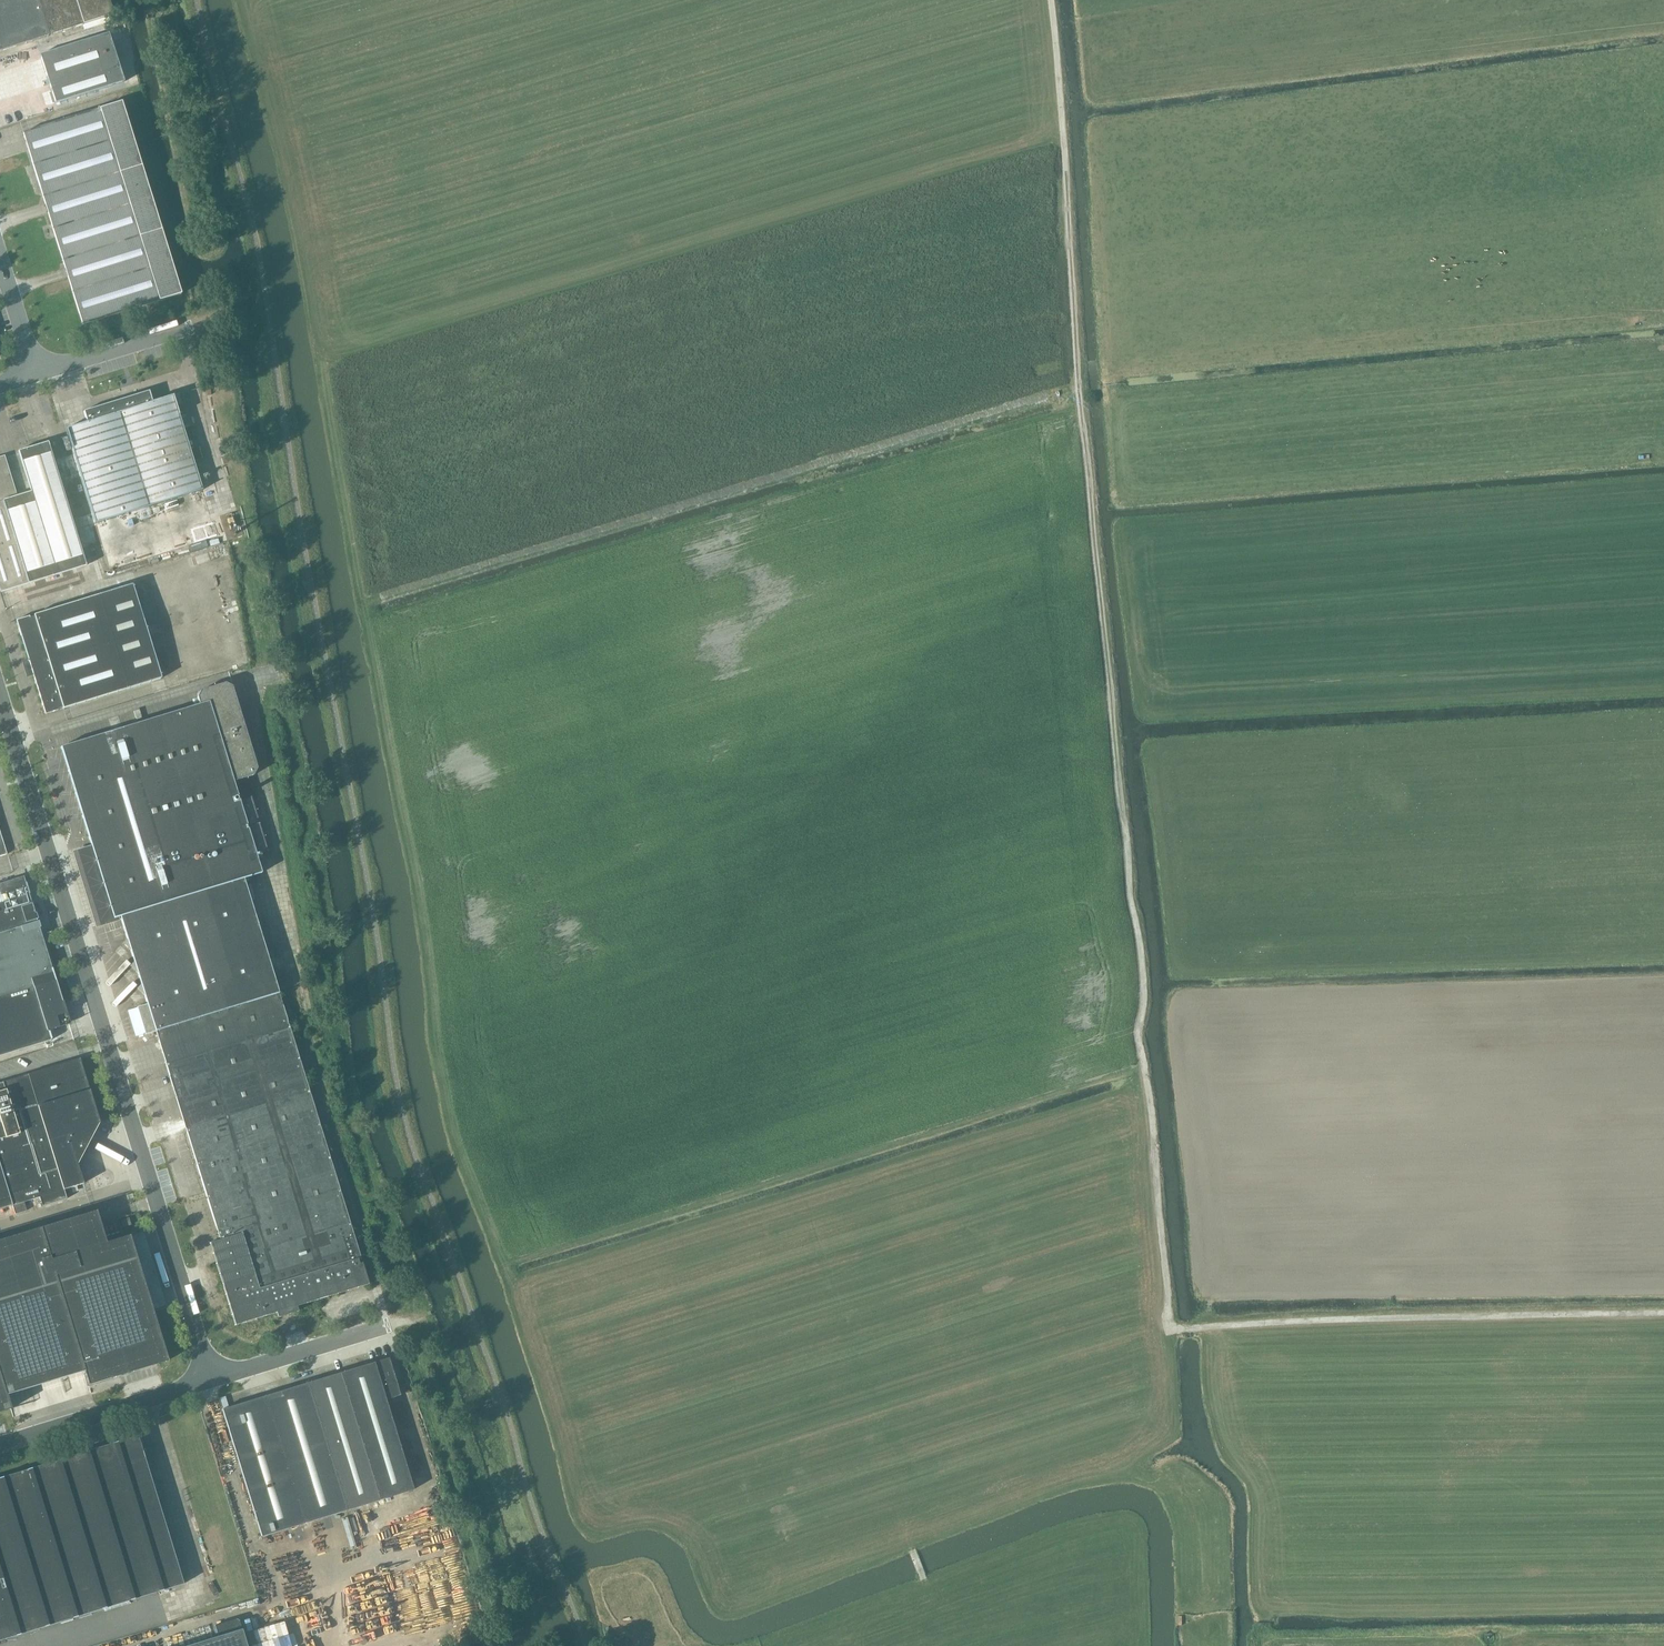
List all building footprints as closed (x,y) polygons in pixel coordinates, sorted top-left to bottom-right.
[(49,36),(114,15),(109,0),(0,0),(0,51),(49,36)] [(40,55),(56,104),(124,82),(109,33),(40,55)] [(23,133),(68,278),(83,325),(181,294),(122,102),(23,133)] [(88,422),(66,429),(95,522),(202,489),(173,395),(152,402),(149,391),(84,411),(88,422)] [(0,457),(0,589),(1,592),(86,565),(48,442),(19,451),(32,492),(17,497),(5,456),(0,457)] [(208,566),(12,627),(24,667),(221,607),(208,566)] [(231,641),(35,701),(41,722),(238,662),(231,641)] [(199,704),(61,747),(114,919),(120,917),(127,939),(126,939),(123,943),(129,949),(130,949),(134,962),(133,962),(130,966),(136,972),(137,972),(141,985),(140,985),(137,989),(144,995),(147,1004),(137,1007),(145,1035),(155,1032),(220,1239),(210,1242),(235,1325),(276,1312),(278,1317),(298,1311),(297,1306),(369,1284),(243,879),(251,877),(250,876),(261,873),(255,853),(267,849),(251,797),(239,800),(233,781),(253,775),(257,768),(232,686),(226,683),(201,690),(197,697),(199,704)] [(51,1040),(48,1031),(59,1027),(56,1015),(66,1012),(63,1001),(62,1001),(56,981),(38,922),(24,876),(0,884),(0,1056),(51,1040)] [(3,1082),(0,1083),(0,1209),(13,1205),(15,1214),(27,1210),(24,1202),(39,1197),(42,1206),(67,1199),(64,1190),(84,1184),(78,1164),(100,1123),(80,1059),(3,1082)] [(116,1153),(114,1159),(126,1163),(128,1157),(116,1153)] [(12,1408),(7,1395),(84,1371),(88,1385),(168,1360),(152,1310),(130,1238),(129,1235),(106,1242),(96,1210),(42,1227),(0,1240),(0,1412),(12,1408)] [(131,1225),(130,1221),(129,1218),(121,1220),(123,1227),(131,1225)] [(222,1409),(261,1536),(413,1490),(386,1400),(400,1395),(389,1358),(222,1409)] [(184,1584),(138,1435),(0,1478),(0,1640),(184,1584)] [(232,1588),(219,1592),(222,1602),(235,1599),(232,1588)] [(242,1620),(241,1620),(241,1619),(240,1619),(240,1618),(239,1618),(238,1618),(217,1625),(220,1635),(185,1645),(249,1645),(242,1620)]
